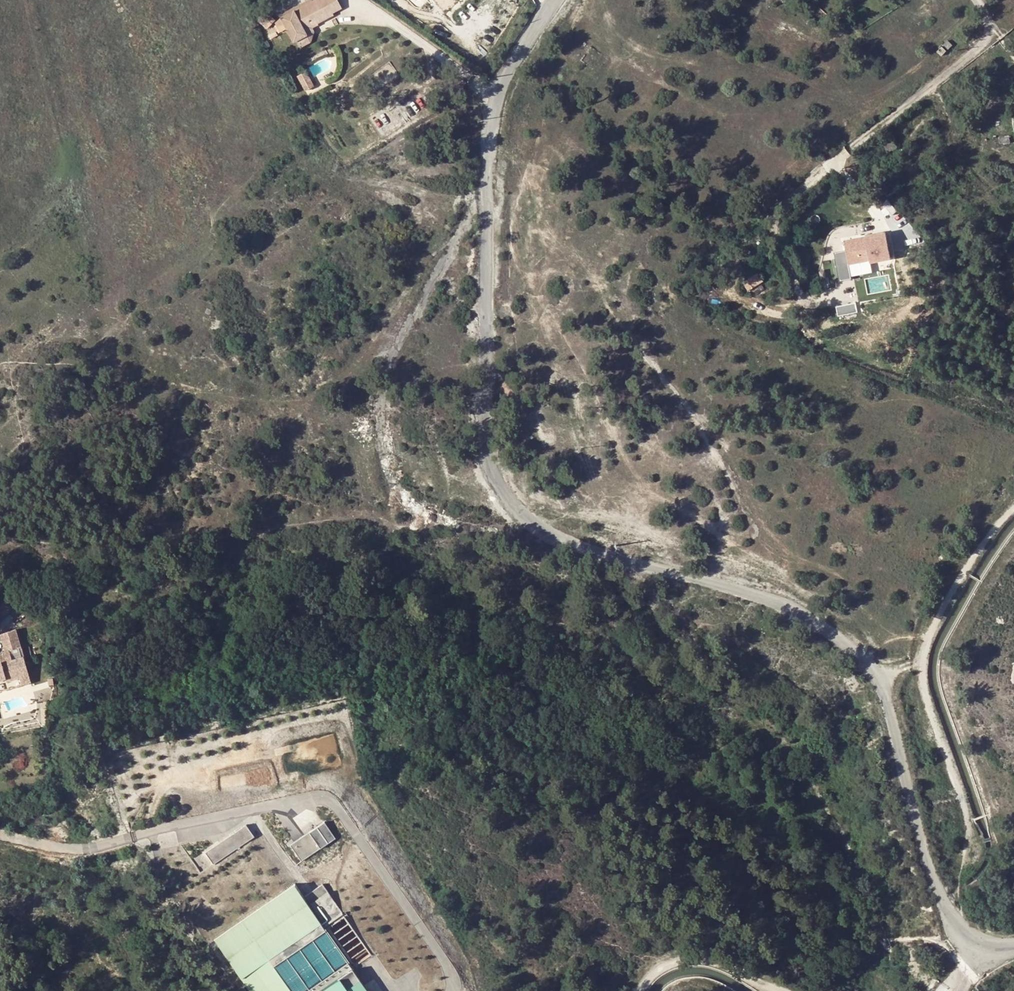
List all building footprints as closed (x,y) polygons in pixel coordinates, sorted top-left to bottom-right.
[(310,28),(334,16),(325,0),(314,0),(294,10),(295,14),(280,22),(292,46),(298,43),(308,38),(304,31),(310,28)] [(310,28),(304,31),(308,38),(298,43),(301,48),(310,44),(313,34),(310,28)] [(947,50),(951,46),(947,41),(942,45),(947,50)] [(310,57),(304,48),(298,52),(304,61),(310,57)] [(908,138),(897,124),(889,130),(900,144),(908,138)] [(851,265),(872,261),(872,263),(891,259),(886,234),(846,242),(848,251),(851,265)] [(863,268),(873,266),(872,263),(872,261),(851,265),(848,251),(844,251),(849,274),(864,271),(863,268)] [(743,281),(748,291),(765,283),(759,272),(743,281)] [(5,682),(6,685),(19,681),(17,674),(26,671),(23,661),(11,664),(9,654),(20,651),(16,634),(0,638),(5,655),(0,656),(0,665),(1,667),(0,667),(0,683),(5,682)] [(224,724),(223,714),(212,715),(212,726),(224,724)] [(26,764),(24,772),(27,774),(32,773),(32,751),(30,751),(30,743),(23,744),(23,750),(23,758),(26,757),(23,759),(26,764)] [(324,823),(290,846),(301,862),(335,839),(324,823)] [(247,827),(205,854),(213,866),(255,838),(247,827)] [(324,884),(308,893),(323,918),(338,908),(324,884)] [(295,888),(214,942),(248,990),(366,990),(295,888)]
